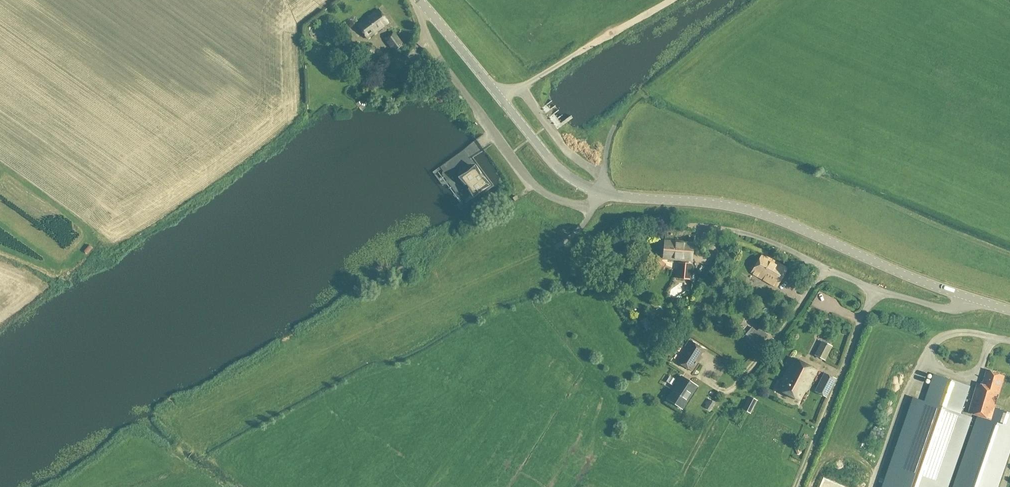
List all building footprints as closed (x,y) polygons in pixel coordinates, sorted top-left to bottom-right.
[(357,25),(367,38),(388,22),(378,9),(357,25)] [(394,32),(385,38),(395,52),(403,46),(394,32)] [(485,178),(475,164),(457,177),(462,183),(485,178)] [(472,197),(490,185),(485,178),(462,183),(472,197)] [(691,259),(692,243),(664,241),(663,256),(681,258),(680,267),(678,267),(677,277),(689,278),(690,263),(688,263),(688,258),(691,259)] [(752,271),(776,286),(787,268),(762,254),(752,271)] [(705,282),(721,262),(715,256),(699,277),(705,282)] [(665,263),(657,258),(653,263),(661,268),(665,263)] [(752,326),(744,335),(757,346),(768,334),(759,327),(757,330),(752,326)] [(691,370),(705,349),(690,339),(676,360),(691,370)] [(815,355),(825,359),(831,346),(821,341),(815,355)] [(784,378),(778,389),(799,400),(805,390),(806,391),(817,370),(792,358),(782,377),(784,378)] [(718,368),(726,371),(729,362),(720,360),(718,368)] [(977,382),(975,391),(968,413),(977,416),(975,422),(953,486),(999,486),(1006,466),(1009,454),(1009,413),(995,407),(1004,376),(987,371),(983,384),(977,382)] [(835,377),(825,372),(816,389),(827,395),(835,377)] [(912,398),(881,486),(947,486),(971,418),(960,415),(969,387),(932,374),(922,402),(912,398)] [(682,410),(697,386),(681,375),(666,400),(682,410)] [(754,410),(759,395),(753,393),(748,409),(754,410)]
